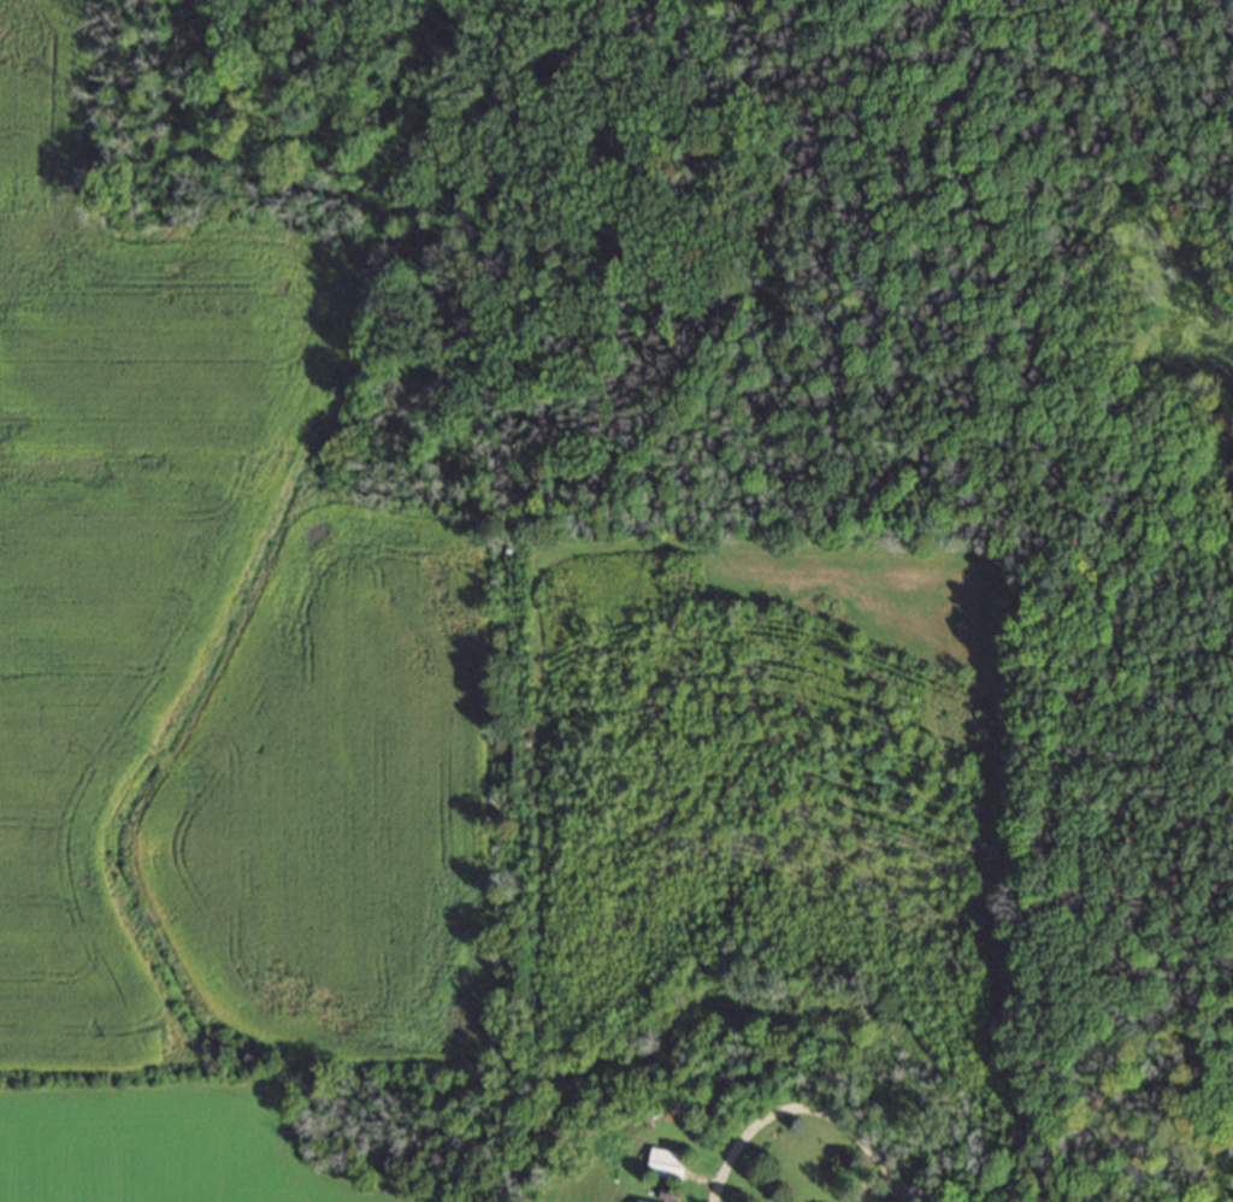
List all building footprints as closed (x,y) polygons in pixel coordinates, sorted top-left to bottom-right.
[(647,1170),(683,1180),(690,1155),(655,1145),(647,1170)]
